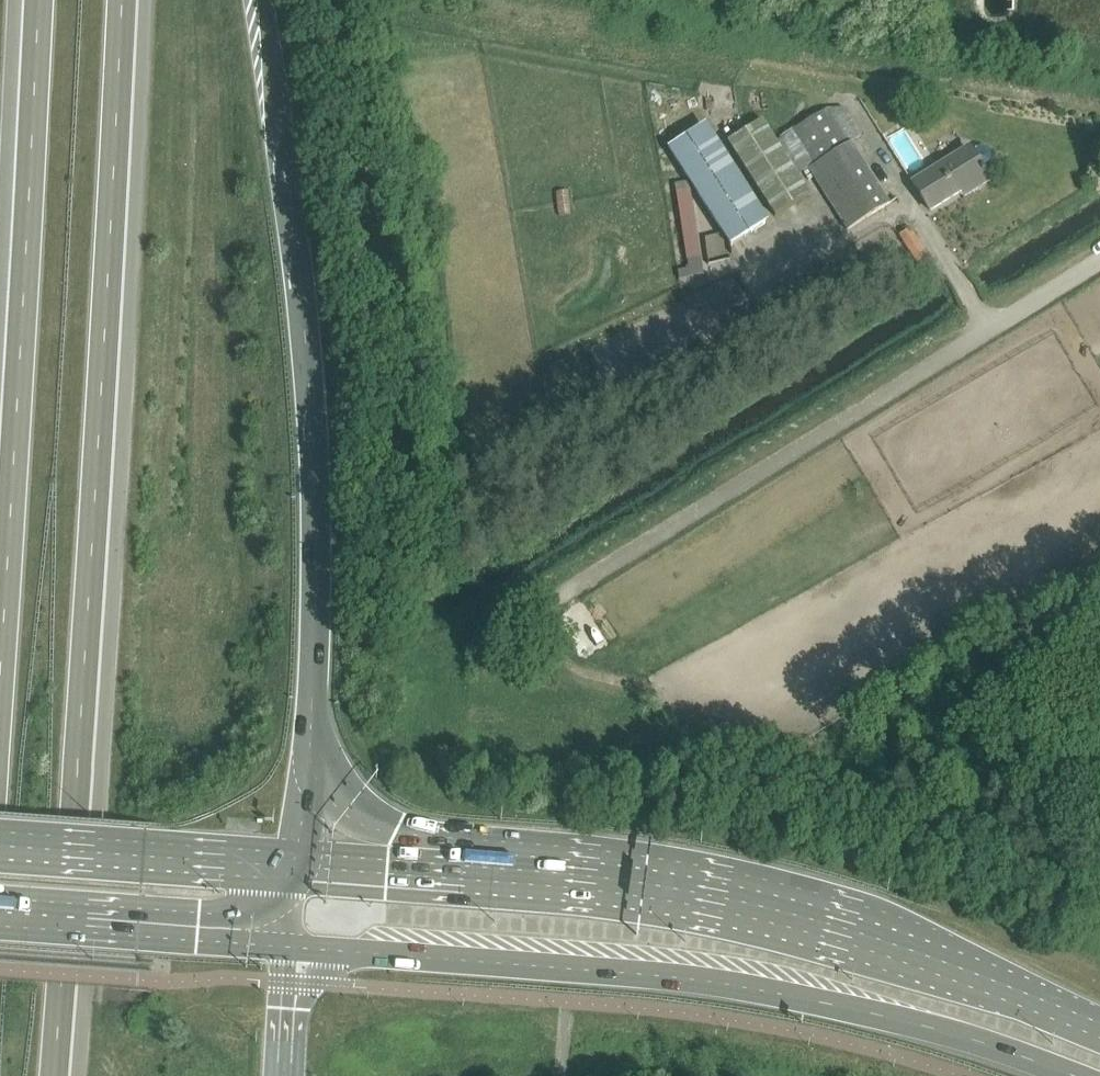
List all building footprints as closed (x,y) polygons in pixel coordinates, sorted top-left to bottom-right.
[(847,229),(889,203),(851,142),(848,144),(826,109),(794,129),(815,164),(809,168),(847,229)] [(762,119),(728,140),(775,216),(809,194),(762,119)] [(704,123),(669,145),(730,244),(765,222),(704,123)] [(980,146),(971,151),(955,161),(953,157),(912,182),(930,210),(970,185),(972,190),(989,179),(984,172),(985,171),(983,167),(981,168),(981,167),(990,162),(992,154),(988,148),(980,146)] [(682,191),(689,261),(703,259),(696,189),(682,191)] [(920,266),(930,261),(910,228),(900,234),(920,266)]
